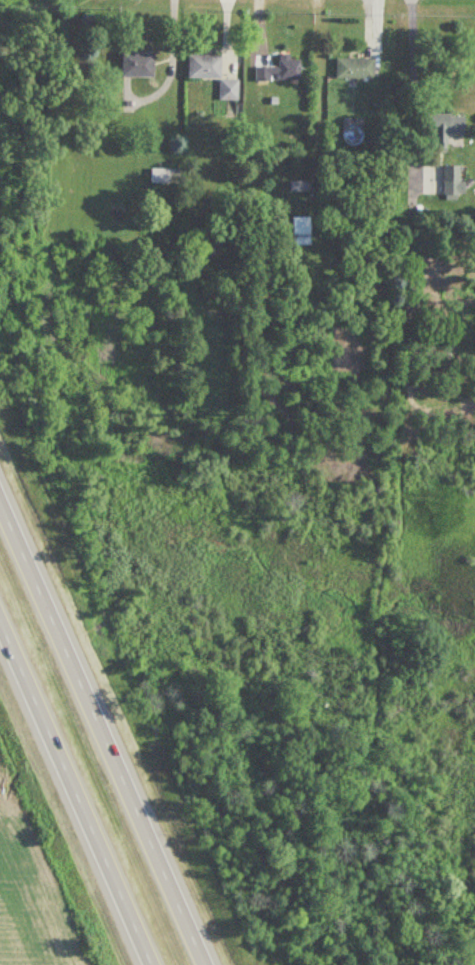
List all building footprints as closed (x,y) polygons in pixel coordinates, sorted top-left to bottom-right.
[(117,76),(149,76),(149,53),(117,53),(117,76)] [(184,78),(216,78),(216,55),(184,55),(184,78)] [(297,81),(297,59),(286,59),(286,55),(275,55),(275,66),(252,66),(252,81),(297,81)] [(369,58),(332,58),(332,78),(369,78),(369,58)] [(216,99),(230,99),(230,80),(216,80),(216,99)] [(459,115),(420,114),(420,130),(429,130),(428,150),(442,151),(442,135),(459,136),(459,115)] [(457,166),(440,166),(440,195),(457,195),(457,166)] [(148,184),(177,184),(177,168),(148,168),(148,184)] [(287,190),(306,190),(306,181),(287,181),(287,190)] [(289,216),(289,245),(308,245),(308,216),(289,216)]
